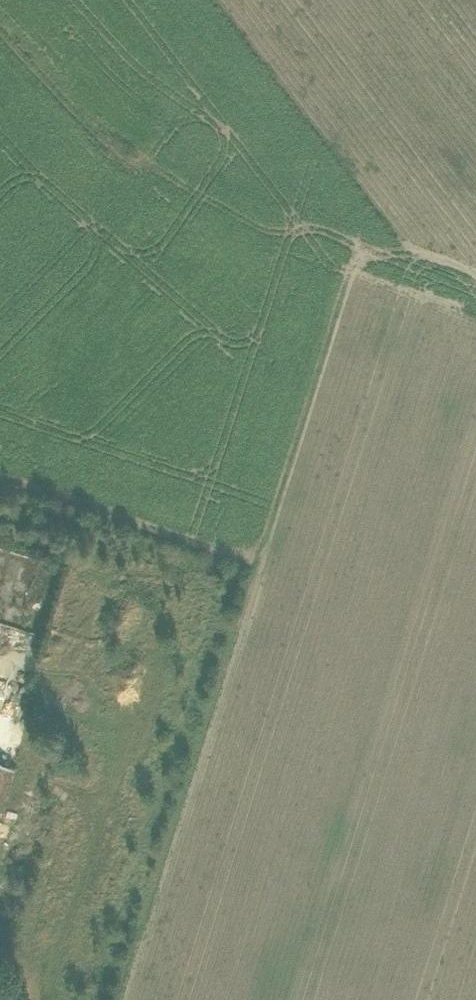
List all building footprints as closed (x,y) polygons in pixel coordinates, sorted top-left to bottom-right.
[(13,770),(0,766),(0,810),(13,770)]
